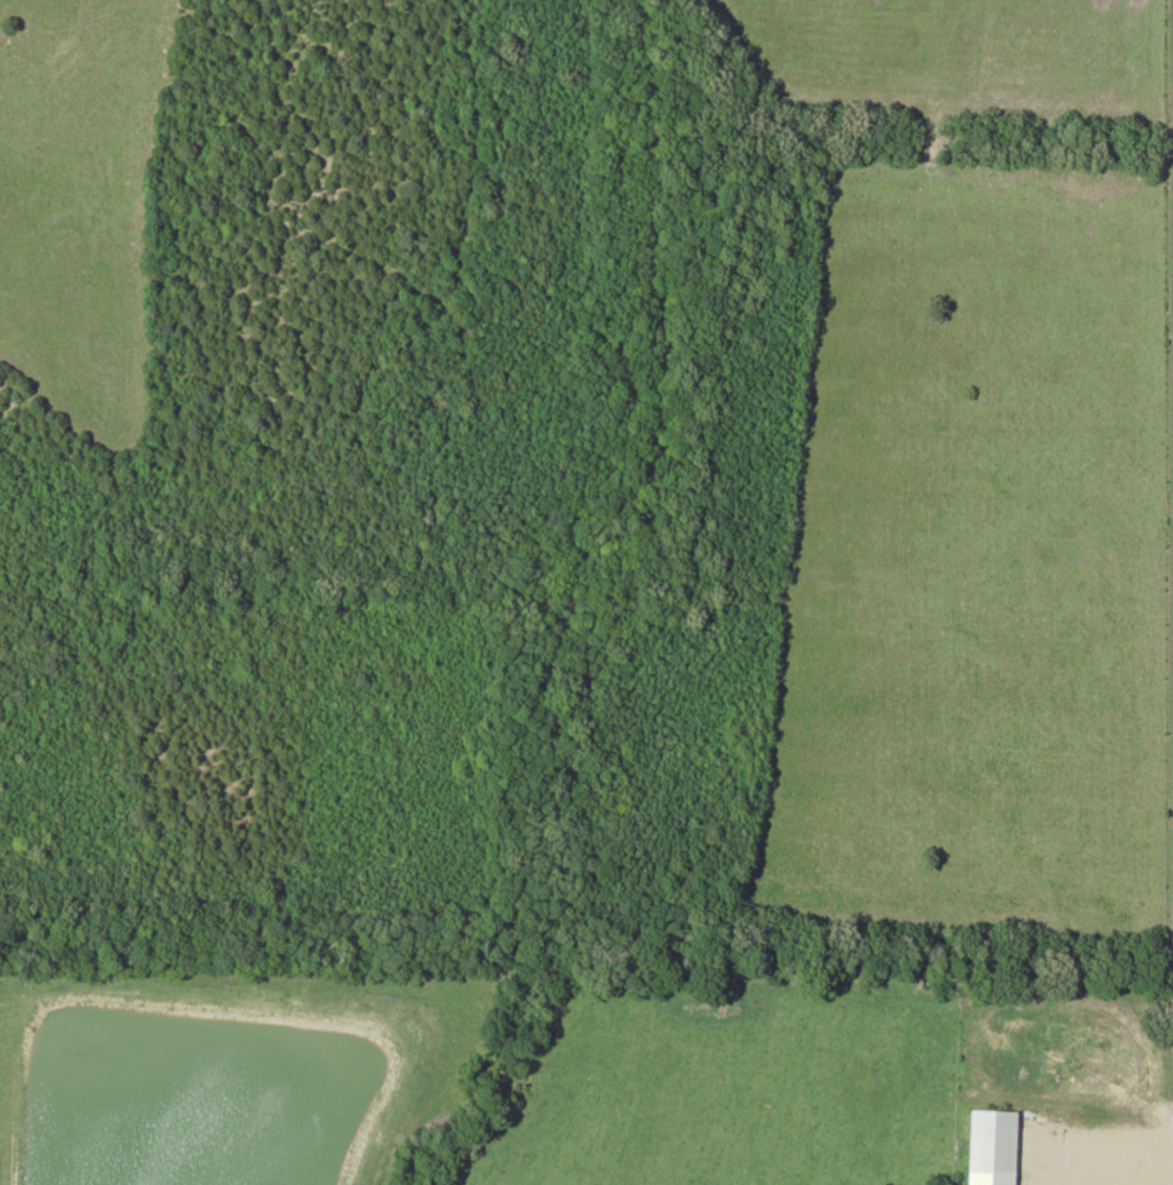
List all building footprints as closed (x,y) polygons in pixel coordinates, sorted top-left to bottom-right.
[(1020,1169),(972,1168),(972,1184),(1020,1184),(1020,1169)]
